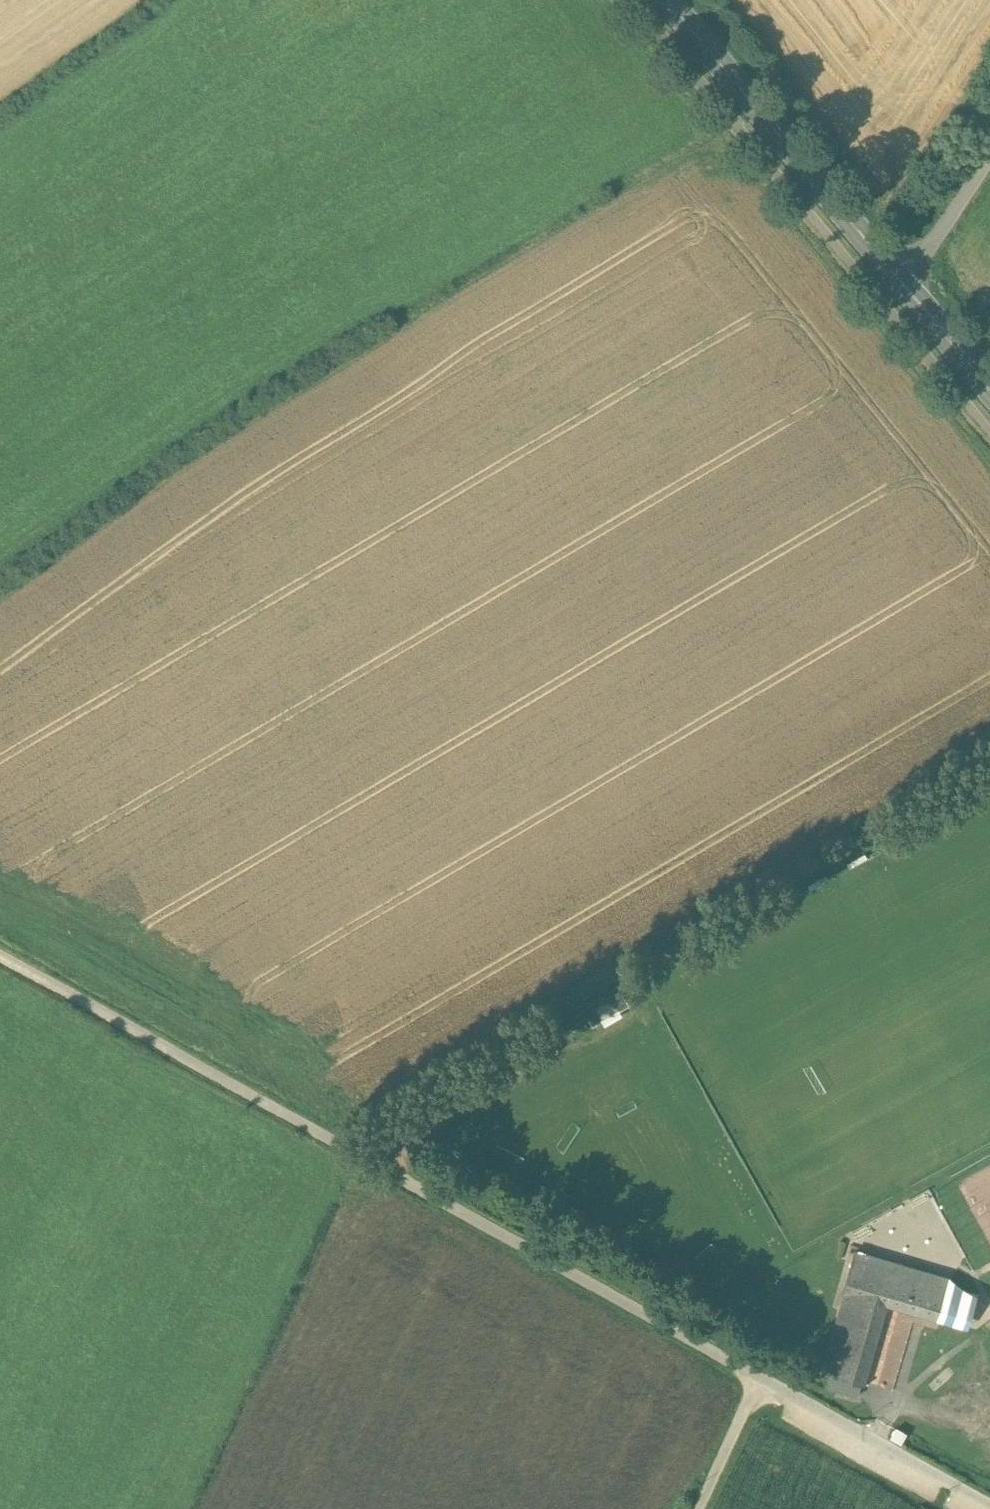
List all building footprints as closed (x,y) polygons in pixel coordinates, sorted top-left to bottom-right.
[(857,1275),(849,1273),(843,1293),(845,1293),(823,1373),(828,1375),(825,1388),(856,1397),(860,1384),(867,1386),(868,1383),(852,1379),(867,1322),(873,1323),(878,1303),(927,1317),(936,1285),(860,1263),(857,1275)]
